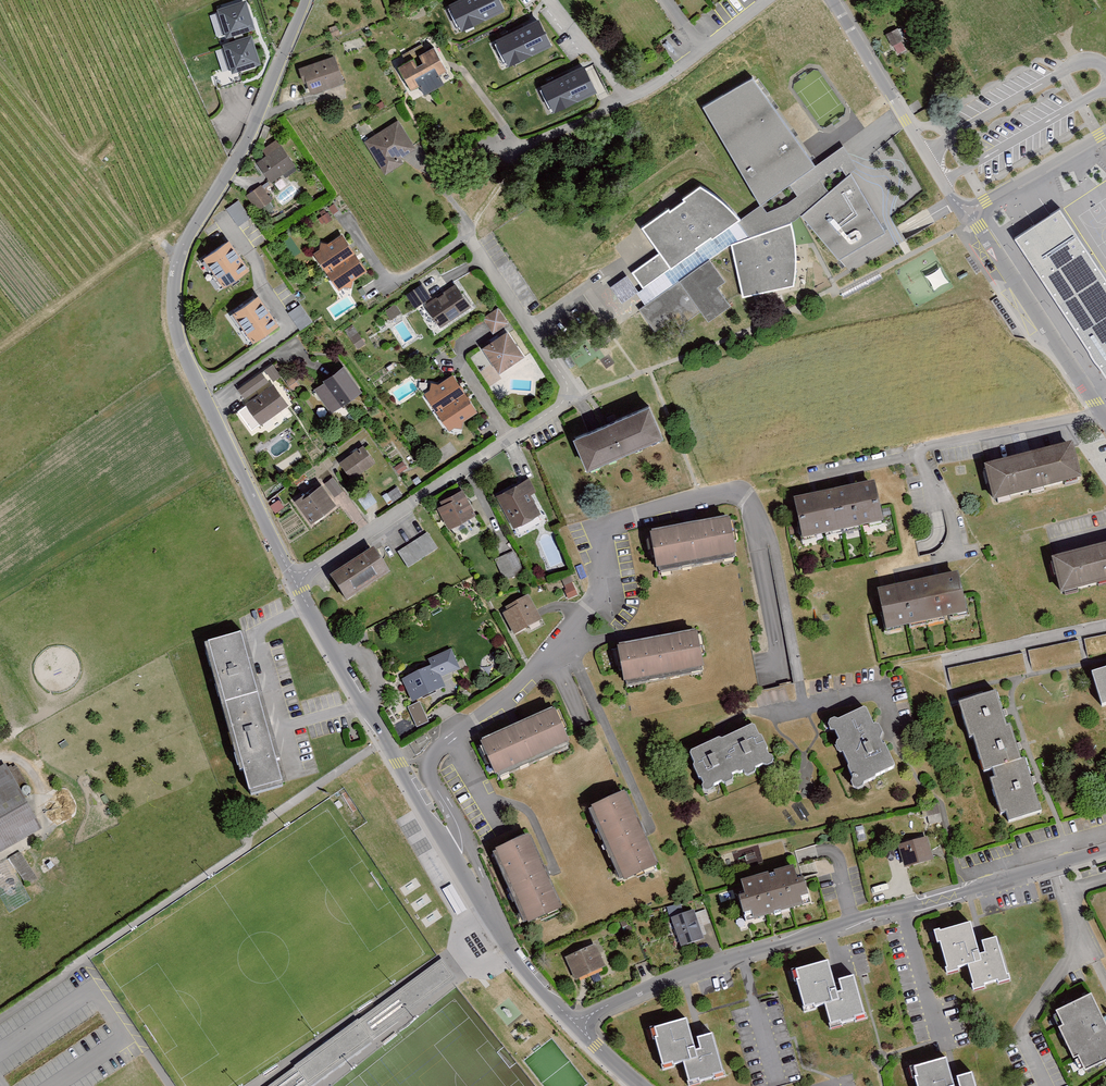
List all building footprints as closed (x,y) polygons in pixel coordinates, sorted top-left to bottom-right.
[(460,33),(505,12),(499,0),(461,0),(448,6),(460,33)] [(217,11),(226,39),(255,30),(246,2),(217,11)] [(495,41),(508,69),(552,48),(539,21),(495,41)] [(885,32),(891,47),(903,41),(897,27),(885,32)] [(252,38),(223,48),(233,76),(261,66),(252,38)] [(399,67),(413,94),(422,89),(426,97),(445,87),(440,78),(448,73),(435,48),(399,67)] [(336,58),(300,71),(305,86),(308,85),(312,97),(345,85),(336,58)] [(541,90),(553,115),(596,95),(584,70),(541,90)] [(760,74),(709,101),(770,198),(828,165),(760,74)] [(365,144),(386,177),(406,165),(403,160),(418,150),(400,122),(365,144)] [(264,125),(257,143),(264,146),(270,128),(264,125)] [(259,163),(273,183),(296,168),(278,141),(264,151),(268,157),(259,163)] [(851,174),(801,217),(838,261),(839,262),(885,234),(851,174)] [(660,253),(633,273),(644,289),(639,292),(637,294),(645,305),(640,310),(660,340),(700,311),(709,322),(732,306),(720,287),(726,281),(711,260),(733,244),(744,297),(795,286),(797,267),(796,246),(792,224),(768,232),(767,218),(763,203),(742,219),(729,206),(714,195),(701,186),(685,198),(688,202),(673,212),(670,209),(643,228),(660,253)] [(248,197),(258,211),(271,202),(261,188),(248,197)] [(238,201),(227,210),(239,227),(251,219),(238,201)] [(1060,203),(1033,220),(1014,233),(1105,370),(1105,273),(1060,203)] [(367,273),(343,237),(329,246),(321,244),(322,251),(316,255),(341,291),(345,288),(353,290),(353,282),(367,273)] [(229,241),(203,259),(224,290),(250,272),(229,241)] [(940,266),(926,275),(934,291),(949,281),(940,266)] [(639,292),(627,275),(610,286),(622,303),(639,292)] [(408,294),(417,308),(431,298),(423,285),(408,294)] [(426,308),(442,330),(472,308),(456,286),(426,308)] [(257,295),(230,315),(251,343),(278,323),(257,295)] [(395,302),(384,310),(390,319),(402,311),(395,302)] [(498,309),(482,320),(493,336),(509,326),(498,309)] [(358,331),(351,337),(358,347),(365,341),(358,331)] [(512,331),(483,350),(500,375),(529,356),(512,331)] [(272,362),(265,367),(273,379),(280,374),(272,362)] [(237,387),(244,397),(269,379),(261,369),(237,387)] [(344,370),(312,392),(331,419),(362,397),(344,370)] [(293,374),(286,379),(293,390),(301,385),(293,374)] [(454,377),(426,395),(451,433),(478,415),(454,377)] [(245,400),(260,422),(289,403),(274,381),(245,400)] [(276,412),(281,422),(289,418),(283,408),(276,412)] [(653,408),(577,440),(591,473),(667,441),(653,408)] [(363,448),(339,465),(352,484),(376,467),(363,448)] [(987,471),(997,508),(1088,485),(1078,448),(987,471)] [(407,470),(402,463),(393,468),(398,476),(407,470)] [(324,482),(334,496),(343,490),(333,476),(324,482)] [(422,483),(418,478),(413,482),(416,487),(422,483)] [(498,497),(515,529),(540,516),(530,497),(538,493),(531,479),(498,497)] [(304,488),(294,496),(311,519),(336,501),(321,481),(307,492),(304,488)] [(397,488),(382,498),(389,508),(404,498),(397,488)] [(878,488),(796,505),(804,544),(886,527),(878,488)] [(436,507),(448,531),(477,517),(465,493),(436,507)] [(285,506),(279,499),(270,505),(276,513),(285,506)] [(654,538),(661,575),(742,560),(735,523),(654,538)] [(428,536),(398,554),(409,571),(438,553),(428,536)] [(1057,562),(1066,600),(1105,590),(1105,550),(1057,562)] [(374,551),(330,580),(349,607),(392,578),(374,551)] [(494,563),(504,584),(523,575),(514,555),(494,563)] [(569,576),(558,581),(566,599),(577,595),(569,576)] [(963,577),(879,596),(888,635),(972,616),(963,577)] [(528,598),(500,612),(515,642),(543,626),(528,598)] [(700,636),(620,651),(627,690),(708,675),(700,636)] [(1084,642),(1089,661),(1105,658),(1105,638),(1084,642)] [(210,648),(252,796),(286,787),(244,639),(210,648)] [(1078,644),(1029,654),(1033,673),(1082,664),(1078,644)] [(403,681),(413,706),(445,692),(439,680),(459,672),(451,652),(429,661),(432,669),(403,681)] [(951,690),(1024,675),(1021,656),(948,672),(951,690)] [(1105,709),(1105,676),(1097,679),(1105,709)] [(999,697),(964,708),(974,741),(978,740),(989,776),(999,773),(1001,781),(995,783),(1006,818),(1013,816),(1016,824),(1045,815),(1029,762),(1024,763),(1013,729),(1009,731),(999,697)] [(871,711),(831,730),(862,792),(901,772),(871,711)] [(559,712),(482,747),(499,783),(575,748),(559,712)] [(758,728),(690,759),(707,796),(775,766),(758,728)] [(0,769),(0,857),(42,833),(5,766),(0,769)] [(629,797),(593,812),(626,886),(662,871),(629,797)] [(939,808),(926,811),(929,828),(942,825),(939,808)] [(532,840),(497,856),(530,928),(565,912),(532,840)] [(928,842),(900,851),(907,874),(935,866),(928,842)] [(28,882),(37,874),(17,851),(8,859),(28,882)] [(742,903),(749,929),(816,911),(809,885),(801,887),(796,871),(745,884),(749,901),(742,903)] [(672,923),(682,952),(705,944),(703,939),(707,937),(704,928),(710,926),(705,912),(672,923)] [(976,922),(939,932),(951,977),(973,970),(979,992),(1016,981),(1003,938),(982,944),(976,922)] [(597,947),(566,960),(577,983),(607,969),(597,947)] [(267,1085),(308,1085),(456,977),(441,958),(267,1085)] [(834,963),(799,972),(809,1011),(829,1005),(834,1026),(872,1016),(862,977),(839,983),(834,963)] [(1098,991),(1060,1009),(1067,1025),(1064,1027),(1078,1056),(1084,1053),(1092,1069),(1105,1062),(1105,1008),(1098,991)] [(692,1020),(657,1029),(667,1068),(688,1063),(693,1084),(728,1075),(717,1035),(697,1040),(692,1020)] [(915,1068),(921,1085),(981,1085),(977,1072),(958,1078),(952,1057),(915,1068)]
